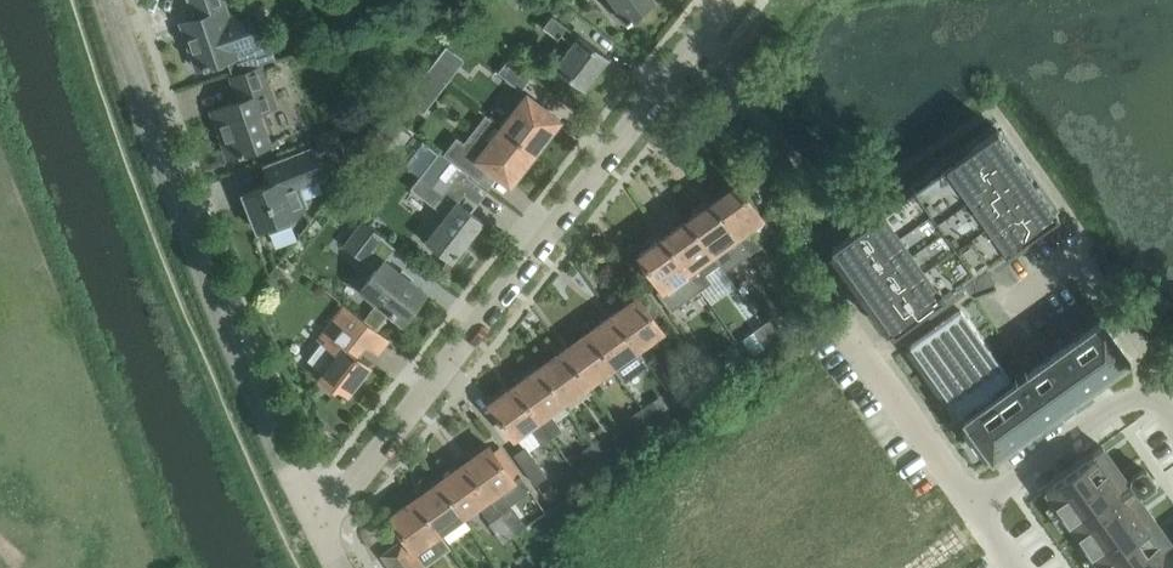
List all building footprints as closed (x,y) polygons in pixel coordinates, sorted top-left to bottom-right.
[(196,18),(182,23),(197,68),(203,66),(203,67),(228,59),(232,72),(275,57),(270,42),(260,45),(249,8),(228,14),(224,0),(190,0),(196,18)] [(625,19),(627,22),(632,18),(636,22),(652,5),(650,2),(653,0),(611,0),(625,19)] [(578,32),(577,34),(552,15),(543,26),(558,37),(561,33),(571,42),(554,64),(585,89),(586,88),(585,87),(608,57),(609,58),(610,57),(578,32)] [(428,69),(446,82),(453,72),(436,59),(428,69)] [(508,60),(498,72),(521,90),(531,77),(508,60)] [(240,100),(212,110),(218,126),(222,124),(233,156),(256,148),(271,143),(259,110),(276,104),(263,65),(254,68),(231,76),(240,100)] [(437,94),(446,82),(428,69),(420,80),(437,94)] [(560,119),(541,104),(528,94),(503,127),(535,151),(560,119)] [(458,142),(450,152),(462,161),(480,175),(487,166),(509,184),(535,151),(503,127),(501,129),(488,118),(465,148),(458,142)] [(337,126),(314,134),(318,147),(341,138),(337,126)] [(1034,230),(1058,213),(997,127),(830,245),(892,332),(939,298),(943,300),(951,289),(954,292),(963,281),(969,288),(970,290),(972,290),(974,290),(995,282),(988,264),(1000,259),(999,256),(1012,251),(1011,247),(1024,242),(1023,239),(1036,234),(1034,230)] [(266,184),(244,193),(258,229),(267,226),(269,233),(292,224),(289,217),(291,216),(298,214),(307,204),(301,187),(326,176),(314,146),(263,166),(270,183),(266,184)] [(439,152),(411,187),(447,216),(428,240),(432,244),(451,259),(481,220),(458,202),(465,194),(477,203),(488,190),(469,175),(439,152)] [(762,245),(749,227),(763,217),(738,183),(713,201),(738,235),(750,252),(751,253),(762,245)] [(713,201),(688,219),(713,253),(720,262),(726,270),(750,252),(738,235),(713,201)] [(720,262),(713,253),(688,219),(664,236),(701,289),(712,281),(706,272),(720,262)] [(363,220),(345,243),(365,258),(383,236),(363,220)] [(798,228),(789,233),(799,248),(807,243),(798,228)] [(376,267),(360,288),(389,311),(392,314),(393,313),(403,320),(404,318),(401,315),(420,291),(424,294),(425,292),(384,260),(396,246),(383,236),(372,250),(365,258),(376,267)] [(670,310),(701,289),(664,236),(638,255),(662,288),(657,291),(670,310)] [(784,275),(775,263),(765,271),(774,282),(784,275)] [(287,275),(276,267),(268,277),(279,286),(287,275)] [(819,282),(809,289),(821,309),(822,309),(832,302),(819,282)] [(663,330),(652,315),(638,296),(613,314),(638,348),(663,330)] [(344,347),(324,372),(320,377),(340,393),(339,394),(345,398),(347,395),(346,394),(369,365),(356,355),(365,343),(358,337),(368,324),(389,340),(389,339),(345,305),(324,332),(344,347)] [(965,417),(963,418),(991,458),(1130,359),(1101,319),(1012,383),(960,310),(910,345),(959,414),(961,412),(965,417)] [(648,363),(638,348),(613,314),(588,332),(613,366),(623,380),(648,363)] [(763,322),(776,340),(786,333),(773,315),(763,322)] [(766,348),(776,340),(763,322),(753,330),(766,348)] [(588,384),(613,366),(588,332),(564,349),(588,384)] [(734,342),(717,354),(718,355),(730,374),(748,361),(734,342)] [(564,401),(588,384),(564,349),(539,367),(564,401)] [(730,374),(718,355),(706,363),(718,382),(730,374)] [(550,411),(564,401),(539,367),(515,385),(553,437),(563,430),(550,411)] [(713,386),(700,367),(688,375),(699,391),(702,389),(704,392),(713,386)] [(553,437),(515,385),(489,403),(514,437),(529,426),(542,445),(553,437)] [(653,400),(643,407),(657,426),(667,419),(653,400)] [(646,434),(657,426),(643,407),(633,414),(646,434)] [(621,462),(613,449),(603,436),(593,442),(604,458),(611,468),(621,462)] [(593,465),(604,458),(593,442),(582,450),(593,465)] [(514,479),(503,464),(489,445),(464,463),(501,514),(512,507),(499,489),(514,479)] [(536,483),(547,475),(526,445),(515,454),(536,483)] [(1046,490),(1098,563),(1101,567),(1172,567),(1172,543),(1136,493),(1138,491),(1143,492),(1153,485),(1153,483),(1154,480),(1147,470),(1142,469),(1141,470),(1132,476),(1131,481),(1129,482),(1103,446),(1093,453),(1094,456),(1088,460),(1046,490)] [(491,521),(501,514),(464,463),(438,482),(462,516),(478,504),(491,521)] [(438,533),(462,516),(438,482),(414,499),(438,533)] [(414,550),(438,533),(414,499),(389,516),(404,537),(414,550)] [(414,550),(404,537),(380,554),(390,567),(414,550)] [(423,564),(414,550),(390,567),(417,567),(423,564)] [(1009,560),(996,567),(1014,567),(1009,560)]
